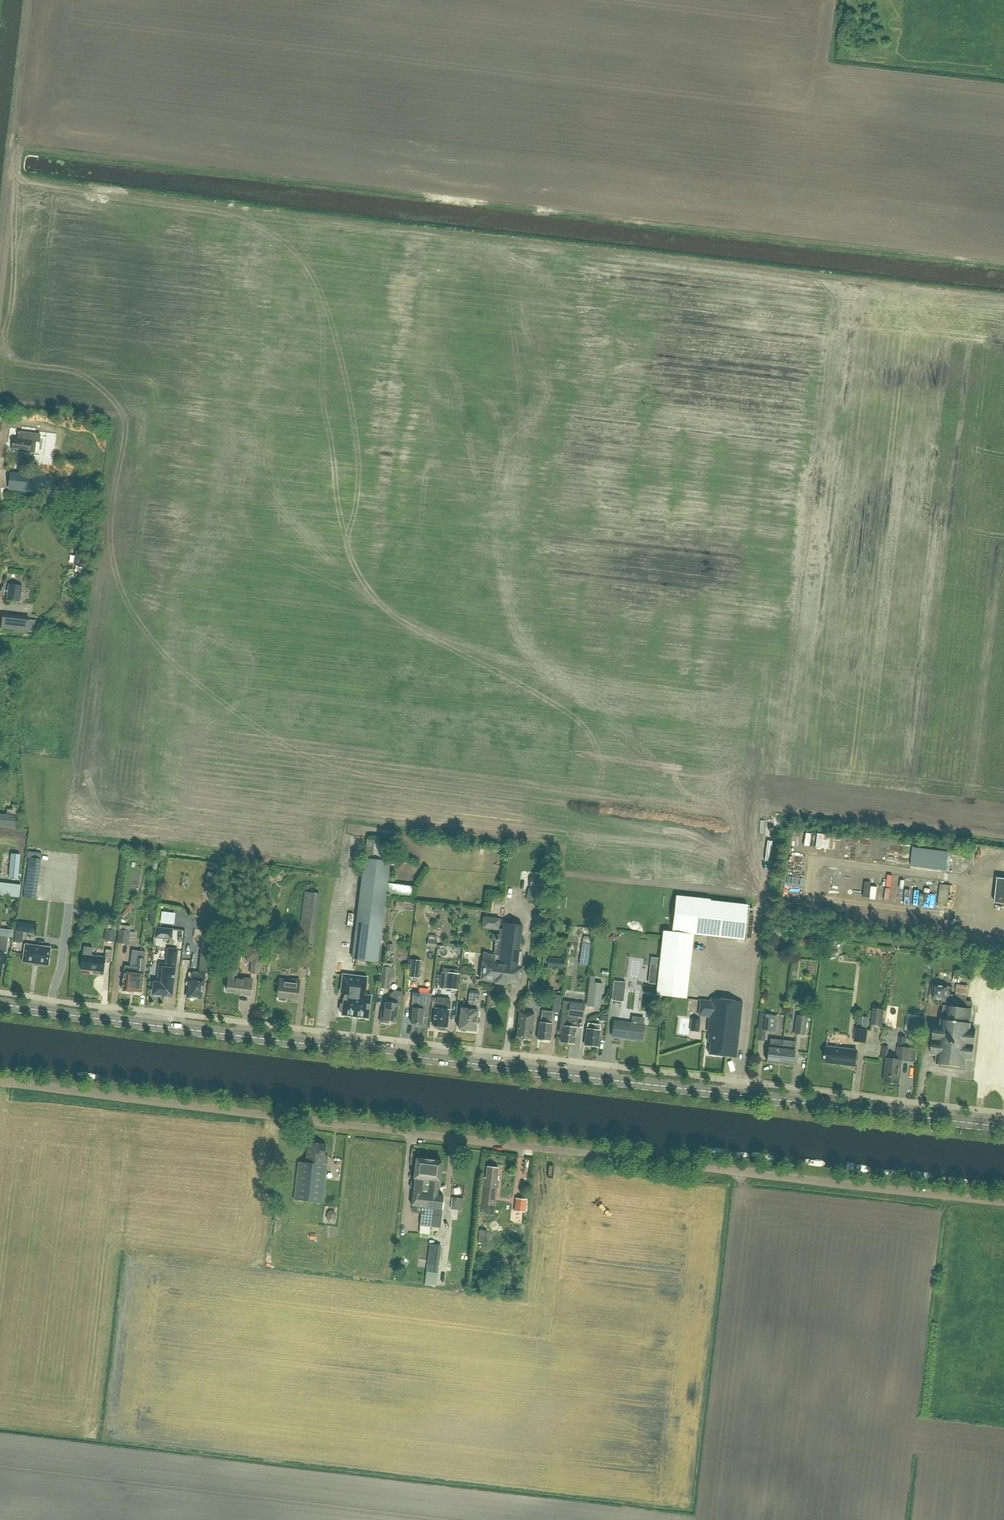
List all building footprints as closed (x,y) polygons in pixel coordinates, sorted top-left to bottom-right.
[(32,445),(29,430),(13,433),(17,454),(28,451),(27,446),(32,445)] [(19,491),(50,494),(51,480),(21,477),(19,491)] [(75,550),(73,564),(82,565),(84,552),(75,550)] [(20,602),(22,587),(9,585),(7,601),(20,602)] [(8,630),(10,618),(3,617),(2,629),(8,630)] [(0,814),(0,827),(16,828),(17,816),(0,814)] [(392,842),(368,839),(365,860),(389,863),(392,842)] [(916,845),(914,867),(950,871),(952,849),(916,845)] [(863,855),(883,858),(884,852),(864,849),(863,855)] [(11,855),(9,878),(18,879),(20,855),(11,855)] [(385,896),(387,883),(389,863),(365,860),(364,860),(352,960),(377,963),(385,896)] [(23,894),(24,881),(0,879),(0,893),(23,894)] [(998,879),(995,904),(1003,905),(1003,880),(998,879)] [(531,880),(529,890),(547,892),(549,882),(531,880)] [(26,882),(24,898),(36,900),(38,883),(26,882)] [(412,899),(414,887),(387,883),(385,896),(412,899)] [(940,885),(938,904),(947,905),(949,886),(940,885)] [(529,890),(528,890),(527,901),(546,904),(547,892),(529,890)] [(743,941),(747,906),(676,899),(672,934),(743,941)] [(132,903),(122,916),(126,919),(136,906),(132,903)] [(406,915),(406,922),(418,923),(418,915),(406,915)] [(482,929),(498,931),(500,919),(483,917),(482,929)] [(25,924),(17,923),(16,931),(24,932),(25,924)] [(484,955),(481,980),(496,982),(496,983),(506,985),(506,983),(520,985),(522,968),(517,968),(522,927),(507,925),(507,926),(503,926),(502,931),(500,930),(499,936),(493,935),(492,942),(496,942),(494,954),(496,955),(496,956),(484,955)] [(316,930),(301,928),(299,942),(314,944),(316,930)] [(170,939),(171,931),(157,929),(156,937),(170,939)] [(116,943),(117,931),(106,930),(105,941),(116,943)] [(129,945),(131,932),(119,930),(118,943),(129,945)] [(839,944),(840,935),(824,933),(824,943),(839,944)] [(1,976),(3,964),(6,965),(7,954),(4,954),(5,949),(8,949),(9,939),(0,938),(0,976),(1,976)] [(214,939),(204,938),(202,953),(210,954),(212,954),(214,939)] [(582,943),(581,951),(589,952),(590,944),(582,943)] [(23,962),(49,966),(51,948),(25,945),(23,962)] [(252,962),(251,974),(260,975),(263,948),(249,947),(247,961),(252,962)] [(92,949),(84,948),(81,970),(104,973),(105,964),(111,965),(113,951),(106,951),(105,959),(91,957),(92,949)] [(174,978),(174,976),(177,951),(169,950),(167,967),(164,967),(162,984),(154,983),(153,994),(169,996),(170,993),(172,993),(173,978),(174,978)] [(125,967),(122,991),(131,992),(141,993),(143,976),(145,953),(132,952),(130,968),(125,967)] [(206,972),(208,972),(210,954),(202,953),(199,973),(191,972),(187,997),(200,999),(202,988),(204,988),(206,972)] [(310,968),(312,954),(304,953),(302,967),(310,968)] [(564,960),(548,958),(547,969),(563,971),(564,960)] [(411,959),(409,976),(419,977),(421,960),(411,959)] [(650,972),(658,973),(659,965),(650,964),(650,972)] [(383,967),(381,986),(390,987),(391,978),(393,978),(394,968),(383,967)] [(230,969),(229,978),(228,978),(227,992),(244,994),(244,996),(250,997),(252,980),(238,979),(239,970),(230,969)] [(441,972),(439,988),(447,988),(448,973),(441,972)] [(447,988),(447,989),(458,990),(460,974),(448,973),(447,988)] [(365,996),(366,984),(366,983),(367,979),(367,978),(366,978),(344,975),(343,975),(343,976),(341,989),(345,993),(343,1005),(341,1005),(340,1012),(342,1012),(342,1014),(342,1015),(343,1015),(367,1018),(368,1018),(368,1017),(371,997),(371,996),(370,996),(365,996)] [(586,1007),(599,1009),(602,984),(594,983),(595,977),(590,976),(586,1007)] [(538,990),(539,980),(531,979),(530,990),(538,990)] [(279,983),(278,998),(278,1002),(285,1003),(287,999),(297,1000),(299,982),(292,981),(292,984),(279,983)] [(626,983),(614,981),(613,989),(625,991),(626,983)] [(934,987),(932,1000),(945,1001),(951,1002),(952,996),(953,989),(934,987)] [(385,1004),(384,1012),(381,1012),(380,1023),(388,1025),(388,1022),(396,1023),(398,1006),(400,1007),(402,993),(394,992),(390,995),(389,1001),(391,1001),(390,1005),(385,1004)] [(413,1010),(411,1024),(422,1026),(423,1018),(427,1018),(430,995),(413,993),(411,1010),(413,1010)] [(458,1015),(460,1018),(459,1030),(461,1032),(464,1032),(466,1031),(476,1032),(478,1012),(476,1012),(477,1003),(479,1003),(480,995),(470,993),(467,1010),(461,1010),(459,1012),(458,1015)] [(966,1003),(966,998),(952,996),(951,1002),(945,1001),(943,1021),(941,1021),(940,1028),(935,1028),(931,1056),(937,1057),(936,1065),(965,1069),(966,1060),(972,1061),(976,1033),(970,1032),(970,1025),(969,1025),(971,1010),(972,1004),(966,1003)] [(435,1008),(433,1027),(439,1028),(440,1029),(444,1030),(445,1029),(446,1029),(448,1019),(450,1017),(450,1014),(448,1011),(450,1000),(437,999),(435,1008)] [(743,1003),(711,1000),(707,1034),(708,1034),(707,1044),(710,1044),(709,1055),(736,1058),(743,1003)] [(561,1016),(559,1034),(562,1034),(561,1043),(563,1043),(562,1045),(568,1045),(568,1044),(574,1044),(576,1033),(577,1028),(576,1028),(577,1018),(583,1019),(585,1005),(569,1003),(568,1017),(561,1016)] [(873,1009),(871,1025),(883,1026),(885,1010),(873,1009)] [(539,1023),(537,1040),(550,1041),(552,1025),(551,1025),(552,1013),(541,1012),(540,1023),(539,1023)] [(519,1013),(516,1038),(531,1040),(534,1015),(519,1013)] [(758,1030),(768,1031),(770,1015),(760,1014),(758,1030)] [(859,1017),(857,1029),(867,1030),(868,1018),(859,1017)] [(642,1041),(644,1026),(637,1025),(638,1018),(632,1018),(631,1024),(613,1022),(611,1037),(638,1041),(642,1041)] [(689,1031),(699,1032),(700,1020),(691,1019),(689,1031)] [(805,1035),(806,1021),(798,1020),(797,1034),(805,1035)] [(587,1024),(585,1046),(597,1047),(600,1026),(587,1024)] [(855,1028),(854,1042),(867,1044),(868,1030),(867,1030),(857,1029),(855,1028)] [(768,1048),(766,1062),(780,1064),(782,1041),(769,1040),(768,1048)] [(782,1041),(780,1064),(792,1066),(795,1043),(782,1041)] [(902,1061),(910,1062),(911,1048),(898,1046),(897,1059),(888,1058),(890,1048),(883,1047),(882,1059),(887,1059),(884,1082),(899,1084),(902,1061)] [(857,1051),(827,1048),(825,1064),(855,1067),(857,1051)] [(918,1049),(911,1048),(910,1062),(916,1062),(918,1049)] [(307,1144),(305,1164),(298,1164),(294,1201),(323,1204),(328,1157),(325,1156),(326,1146),(307,1144)] [(414,1179),(415,1179),(414,1183),(414,1185),(422,1186),(422,1185),(431,1186),(432,1176),(430,1176),(431,1174),(429,1174),(429,1172),(424,1171),(425,1160),(416,1159),(414,1179)] [(439,1182),(442,1162),(425,1160),(424,1171),(429,1172),(429,1174),(431,1174),(430,1176),(432,1176),(431,1186),(429,1195),(427,1208),(431,1208),(430,1215),(431,1215),(441,1216),(443,1197),(437,1196),(438,1182),(439,1182)] [(495,1206),(497,1189),(498,1189),(499,1180),(497,1180),(498,1169),(487,1167),(485,1178),(484,1178),(481,1204),(489,1205),(495,1206)] [(430,1227),(431,1215),(430,1215),(431,1208),(427,1208),(429,1195),(431,1186),(422,1185),(422,1186),(414,1185),(414,1183),(412,1182),(411,1189),(414,1189),(412,1206),(414,1206),(413,1211),(414,1213),(421,1213),(419,1225),(430,1227)] [(463,1206),(465,1196),(455,1194),(453,1205),(463,1206)] [(514,1211),(524,1212),(526,1200),(516,1199),(514,1211)] [(334,1211),(330,1211),(327,1214),(327,1218),(328,1222),(333,1223),(335,1219),(336,1215),(334,1211)] [(479,1230),(478,1241),(486,1242),(487,1231),(479,1230)] [(442,1245),(430,1244),(426,1272),(438,1274),(442,1245)]
